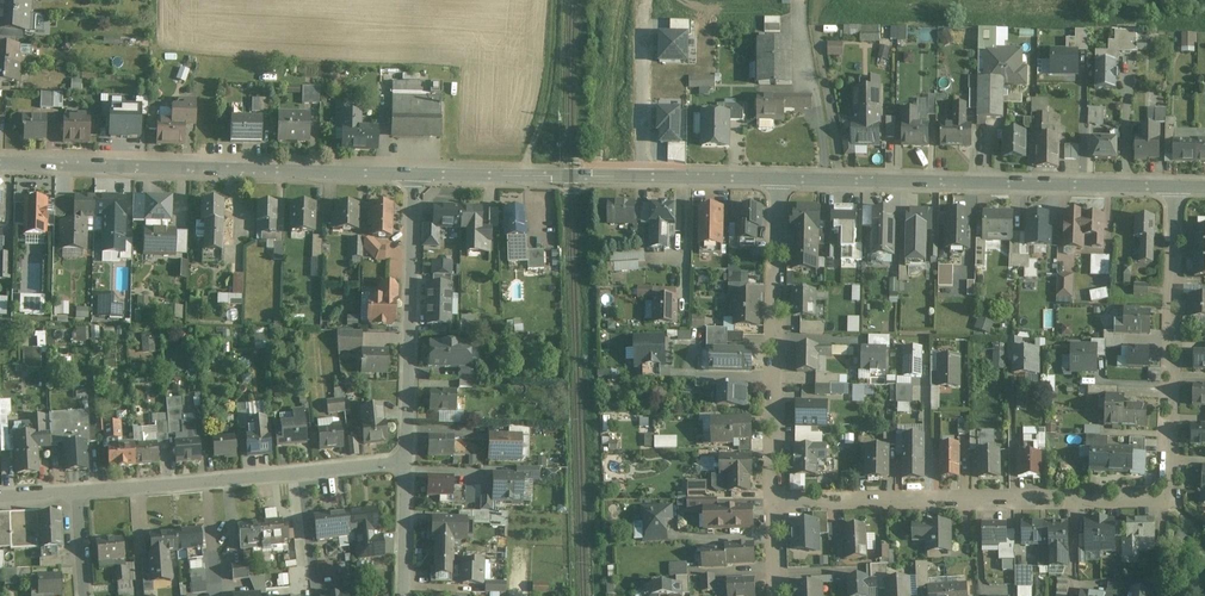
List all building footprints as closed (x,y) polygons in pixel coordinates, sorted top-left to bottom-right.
[(28,15),(29,0),(0,0),(0,13),(28,15)] [(0,13),(0,30),(25,32),(27,32),(28,15),(0,13)] [(764,17),(764,30),(780,31),(780,17),(764,17)] [(670,22),(669,38),(686,38),(690,39),(691,23),(670,22)] [(860,26),(849,25),(849,36),(858,36),(860,35),(860,26)] [(890,25),(890,39),(907,40),(907,25),(890,25)] [(879,26),(860,26),(860,35),(860,41),(879,42),(879,26)] [(945,45),(953,41),(947,29),(938,33),(945,45)] [(0,30),(0,38),(17,39),(24,39),(25,32),(0,30)] [(1129,31),(1115,30),(1114,41),(1108,40),(1108,51),(1119,51),(1119,52),(1128,52),(1129,31)] [(1137,31),(1129,31),(1128,52),(1137,52),(1137,49),(1137,43),(1137,31)] [(1197,51),(1198,32),(1181,32),(1181,51),(1197,51)] [(17,46),(17,39),(0,38),(0,45),(17,46)] [(669,38),(660,38),(660,65),(686,65),(686,38),(669,38)] [(791,41),(758,41),(758,84),(774,84),(774,85),(776,85),(776,84),(791,84),(791,41)] [(827,56),(842,55),(841,43),(827,43),(827,56)] [(18,64),(19,64),(20,46),(17,46),(0,45),(0,63),(18,64)] [(888,58),(890,47),(880,45),(878,56),(888,58)] [(1021,50),(985,49),(985,78),(996,79),(996,93),(1003,93),(1004,85),(1025,85),(1025,73),(1019,73),(1019,68),(1021,68),(1021,50)] [(1108,51),(1095,50),(1095,60),(1116,60),(1116,62),(1118,62),(1119,52),(1119,51),(1108,51)] [(1077,51),(1052,51),(1052,74),(1077,75),(1077,51)] [(1095,60),(1094,88),(1116,89),(1116,79),(1118,79),(1118,70),(1116,70),(1116,62),(1116,60),(1095,60)] [(195,66),(185,62),(180,74),(190,78),(195,66)] [(17,83),(18,64),(0,63),(0,82),(17,83)] [(715,87),(715,77),(689,77),(689,87),(715,87)] [(985,78),(977,78),(977,79),(978,79),(978,90),(977,110),(977,123),(977,124),(1001,125),(1003,93),(996,93),(996,79),(985,78)] [(442,84),(392,82),(391,136),(440,137),(442,84)] [(320,87),(302,86),(302,104),(319,104),(320,87)] [(879,89),(855,89),(855,123),(853,123),(853,145),(878,145),(879,124),(880,124),(880,123),(879,89)] [(978,90),(969,89),(969,110),(977,110),(978,90)] [(53,93),(41,92),(40,109),(53,109),(53,93)] [(63,93),(53,93),(53,109),(62,109),(63,93)] [(776,97),(758,96),(757,120),(758,120),(758,117),(771,118),(771,120),(784,121),(784,105),(794,105),(794,108),(811,109),(812,97),(776,96),(776,97)] [(270,99),(260,99),(259,115),(270,115),(270,99)] [(936,100),(928,100),(927,116),(936,116),(936,100)] [(172,111),(167,109),(158,108),(158,130),(157,144),(171,144),(171,145),(183,145),(184,126),(196,127),(196,123),(188,122),(188,112),(185,112),(185,101),(178,101),(172,111)] [(196,101),(185,101),(185,112),(188,112),(188,122),(196,123),(196,101)] [(136,102),(118,102),(118,112),(136,112),(136,102)] [(360,114),(352,114),(352,104),(336,104),(336,128),(342,128),(342,149),(359,149),(360,128),(360,114)] [(743,105),(725,105),(724,113),(729,113),(729,121),(743,121),(743,105)] [(1103,108),(1089,107),(1088,124),(1103,124),(1103,108)] [(158,108),(148,108),(148,130),(153,130),(158,130),(158,108)] [(1165,108),(1155,108),(1155,123),(1165,123),(1165,119),(1165,108)] [(965,109),(953,109),(953,125),(965,125),(965,109)] [(917,112),(903,112),(903,122),(903,124),(917,124),(917,112)] [(680,113),(658,113),(657,135),(660,135),(660,147),(669,147),(679,147),(679,146),(680,113)] [(724,113),(717,113),(717,116),(705,116),(704,135),(702,135),(702,146),(728,147),(729,121),(729,113),(724,113)] [(1047,128),(1047,113),(1037,113),(1037,128),(1047,128)] [(81,114),(78,117),(78,118),(64,117),(64,142),(89,143),(89,117),(87,114),(81,114)] [(309,116),(277,116),(277,143),(308,143),(309,116)] [(46,118),(22,118),(22,129),(24,130),(24,141),(35,141),(35,139),(46,139),(46,118)] [(127,121),(112,120),(112,143),(123,144),(123,141),(135,141),(136,118),(127,118),(127,121)] [(1175,119),(1165,119),(1165,123),(1165,155),(1173,155),(1173,140),(1174,140),(1175,119)] [(260,142),(261,120),(231,120),(230,141),(260,142)] [(903,122),(895,122),(895,143),(902,143),(903,124),(903,122)] [(903,124),(902,143),(902,145),(903,145),(917,145),(917,146),(928,146),(928,125),(917,124),(903,124)] [(953,125),(942,125),(942,146),(970,146),(971,125),(965,125),(953,125)] [(1159,126),(1143,126),(1143,138),(1136,138),(1135,159),(1146,160),(1146,157),(1159,158),(1159,139),(1158,139),(1159,126)] [(377,129),(360,128),(359,149),(377,150),(377,129)] [(895,130),(886,130),(886,149),(895,150),(895,130)] [(1118,131),(1110,131),(1110,137),(1111,137),(1111,140),(1116,140),(1116,141),(1118,141),(1118,131)] [(1025,132),(998,132),(998,141),(1003,141),(1003,157),(1025,157),(1025,132)] [(1058,134),(1036,134),(1036,167),(1058,168),(1058,134)] [(1110,137),(1101,137),(1101,139),(1094,139),(1094,159),(1116,159),(1116,141),(1116,140),(1111,140),(1111,137),(1110,137)] [(1174,140),(1173,140),(1173,155),(1173,161),(1195,162),(1196,140),(1174,140)] [(1196,140),(1195,162),(1204,162),(1204,140),(1196,140)] [(685,146),(679,146),(679,147),(669,147),(668,163),(675,163),(685,165),(685,146)] [(1078,146),(1065,146),(1065,159),(1078,159),(1078,146)] [(38,198),(35,196),(30,196),(28,198),(28,200),(25,200),(25,204),(24,226),(24,236),(46,236),(46,226),(46,212),(47,201),(38,200),(38,198)] [(70,197),(55,197),(55,212),(55,217),(64,217),(65,216),(65,211),(69,211),(70,197)] [(94,198),(75,197),(74,223),(61,223),(61,249),(85,250),(86,218),(93,218),(94,218),(94,198)] [(147,197),(134,197),(134,199),(133,212),(146,213),(146,201),(147,201),(147,197)] [(122,199),(94,198),(94,218),(103,218),(102,245),(104,246),(104,242),(120,243),(119,246),(121,246),(122,199)] [(134,199),(125,199),(125,221),(133,221),(133,212),(134,199)] [(147,201),(146,201),(146,213),(145,221),(149,221),(149,230),(162,231),(162,221),(167,221),(168,201),(147,201)] [(223,202),(202,201),(201,222),(205,222),(204,245),(202,245),(202,263),(224,263),(224,245),(222,245),(223,202)] [(276,203),(257,203),(257,222),(257,240),(275,240),(276,223),(276,203)] [(312,204),(292,203),(291,232),(314,233),(314,211),(312,211),(312,204)] [(635,203),(609,203),(609,224),(634,224),(634,221),(635,204),(635,203)] [(25,204),(14,204),(14,225),(24,226),(25,204)] [(642,205),(635,204),(634,221),(642,221),(642,205)] [(345,206),(323,205),(323,224),(332,225),(333,214),(345,215),(345,206)] [(358,205),(345,205),(345,206),(345,215),(333,214),(332,225),(332,230),(357,230),(358,205)] [(392,206),(369,205),(368,221),(372,221),(372,236),(391,237),(392,206)] [(675,206),(651,206),(650,248),(669,249),(669,226),(674,226),(675,206)] [(461,228),(462,208),(434,207),(433,226),(433,227),(438,227),(461,228)] [(517,207),(509,207),(509,209),(504,209),(506,237),(508,237),(525,237),(527,237),(527,224),(524,224),(522,208),(517,209),(517,207)] [(722,208),(700,207),(699,254),(721,255),(722,208)] [(761,207),(741,207),(740,225),(737,225),(736,240),(740,240),(740,248),(755,249),(756,227),(760,227),(761,207)] [(481,208),(462,208),(461,228),(468,228),(467,252),(469,252),(469,248),(478,248),(478,252),(489,253),(489,241),(490,241),(490,229),(480,229),(481,208)] [(819,208),(795,208),(795,230),(799,231),(798,239),(818,240),(825,240),(825,231),(826,231),(826,223),(819,223),(820,209),(819,209),(819,208)] [(963,208),(953,208),(951,210),(951,211),(946,211),(945,250),(950,250),(950,254),(952,256),(962,256),(964,254),(964,250),(969,250),(970,212),(965,212),(965,210),(963,208)] [(498,209),(489,209),(488,228),(498,228),(498,209)] [(857,209),(832,209),(832,231),(842,231),(842,249),(853,249),(853,244),(853,239),(856,239),(857,209)] [(874,210),(862,210),(862,225),(870,225),(871,219),(874,219),(874,210)] [(894,210),(874,210),(874,219),(873,234),(873,235),(884,235),(883,255),(893,255),(894,210)] [(932,211),(908,211),(907,230),(908,230),(907,252),(900,252),(899,282),(908,282),(909,265),(924,266),(925,230),(931,230),(932,211)] [(55,212),(46,212),(46,226),(54,227),(55,217),(55,212)] [(1013,213),(984,212),(983,240),(983,245),(1011,245),(1012,245),(1012,233),(1013,213)] [(1084,212),(1065,212),(1064,245),(1083,246),(1083,235),(1084,214),(1084,212)] [(1046,214),(1029,214),(1029,233),(1020,233),(1020,255),(1028,256),(1028,246),(1049,247),(1049,233),(1045,233),(1046,214)] [(1103,215),(1084,214),(1083,235),(1092,235),(1092,246),(1102,246),(1103,215)] [(1154,217),(1135,216),(1134,238),(1141,238),(1153,238),(1154,217)] [(149,230),(145,230),(145,254),(175,255),(175,231),(167,231),(167,221),(162,221),(162,231),(149,230)] [(438,246),(438,227),(433,227),(433,226),(424,225),(423,246),(438,246)] [(1196,227),(1195,277),(1204,277),(1204,228),(1196,227)] [(1020,233),(1012,233),(1012,245),(1011,245),(1011,260),(1020,261),(1020,255),(1020,233)] [(884,235),(873,235),(873,234),(872,234),(871,255),(883,255),(884,235)] [(322,237),(313,236),(312,259),(322,259),(322,237)] [(525,237),(508,237),(509,256),(525,256),(525,237)] [(834,238),(826,238),(826,259),(834,259),(834,238)] [(1153,238),(1141,238),(1140,255),(1134,255),(1134,262),(1152,262),(1153,238)] [(362,239),(353,239),(352,264),(361,265),(362,239)] [(818,240),(798,239),(798,248),(798,249),(818,249),(818,248),(818,246),(818,245),(818,241),(818,240)] [(937,239),(930,239),(929,258),(930,258),(930,262),(937,262),(937,239)] [(983,240),(976,239),(976,260),(984,260),(984,245),(983,245),(983,240)] [(381,249),(372,240),(368,240),(364,243),(364,247),(376,260),(384,260),(384,249),(381,249)] [(283,243),(274,243),(274,261),(283,261),(283,243)] [(862,245),(853,244),(853,249),(842,249),(841,260),(862,261),(862,245)] [(818,249),(798,249),(798,248),(793,248),(792,270),(817,270),(818,249)] [(543,250),(527,251),(528,270),(544,269),(543,250)] [(644,251),(614,253),(614,258),(614,262),(638,261),(644,261),(644,251)] [(1,255),(1,253),(0,252),(0,279),(9,279),(9,255),(1,255)] [(1090,274),(1109,275),(1110,255),(1091,255),(1090,274)] [(174,259),(174,277),(188,277),(188,259),(174,259)] [(638,261),(614,262),(615,271),(639,269),(638,261)] [(953,266),(939,265),(938,286),(952,287),(953,266)] [(230,273),(230,304),(241,304),(241,273),(230,273)] [(451,275),(433,275),(433,285),(450,285),(451,275)] [(1057,275),(1056,296),(1071,297),(1072,275),(1057,275)] [(433,285),(428,284),(427,304),(450,305),(450,285),(433,285)] [(747,285),(728,284),(728,295),(735,296),(735,293),(747,293),(747,285)] [(1148,284),(1134,284),(1134,295),(1148,295),(1148,284)] [(393,285),(384,285),(380,288),(380,299),(392,299),(392,307),(396,303),(397,289),(393,285)] [(652,288),(638,288),(638,298),(652,298),(652,288)] [(674,289),(652,288),(652,298),(654,298),(674,298),(674,289)] [(1089,290),(1091,301),(1109,299),(1108,288),(1089,290)] [(807,290),(803,290),(803,291),(794,291),(793,307),(793,317),(814,317),(814,291),(807,291),(807,290)] [(96,318),(123,318),(124,303),(111,303),(111,292),(96,292),(96,318)] [(227,304),(228,294),(217,293),(217,303),(227,304)] [(747,293),(735,293),(735,296),(734,327),(759,327),(759,294),(747,293)] [(20,294),(20,313),(36,313),(36,306),(43,306),(43,295),(20,294)] [(1191,295),(1190,318),(1204,318),(1204,295),(1199,295),(1191,295)] [(150,308),(150,296),(138,296),(137,308),(150,308)] [(8,315),(9,297),(0,297),(0,315),(8,315)] [(674,298),(654,298),(654,323),(676,324),(676,299),(674,298)] [(380,299),(373,299),(369,302),(369,322),(372,325),(390,326),(393,322),(393,317),(391,314),(392,307),(392,299),(380,299)] [(69,314),(69,301),(55,301),(54,314),(69,314)] [(450,305),(427,304),(427,324),(432,325),(449,325),(450,305)] [(174,318),(185,317),(184,305),(173,305),(174,318)] [(89,318),(89,307),(77,307),(77,317),(89,318)] [(1139,310),(1124,309),(1124,322),(1115,322),(1114,332),(1123,333),(1149,334),(1150,313),(1139,313),(1139,310)] [(347,316),(347,324),(357,324),(357,316),(347,316)] [(859,332),(860,316),(848,316),(847,332),(859,332)] [(991,334),(995,322),(979,316),(975,328),(991,334)] [(824,324),(800,323),(800,334),(824,335),(824,324)] [(1073,335),(1073,324),(1063,324),(1062,335),(1073,335)] [(449,325),(432,325),(431,333),(449,334),(449,325)] [(89,341),(88,328),(76,329),(77,334),(72,334),(73,342),(89,341)] [(727,329),(707,328),(706,350),(714,350),(714,349),(727,350),(727,344),(727,333),(727,329)] [(360,332),(337,331),(337,342),(360,342),(360,332)] [(1114,332),(1104,331),(1104,340),(1105,340),(1123,341),(1123,333),(1114,332)] [(35,333),(35,338),(37,337),(37,348),(46,348),(46,347),(45,339),(45,332),(35,333)] [(690,332),(679,332),(679,340),(690,340),(690,332)] [(727,333),(727,344),(743,344),(743,333),(727,333)] [(264,334),(254,335),(255,343),(265,343),(264,334)] [(143,338),(143,353),(156,352),(156,337),(143,338)] [(869,337),(869,349),(886,349),(890,349),(890,337),(869,337)] [(647,339),(647,338),(635,339),(636,361),(634,362),(634,366),(637,369),(641,368),(643,366),(660,366),(665,366),(664,339),(647,339)] [(45,339),(46,347),(55,347),(55,341),(52,341),(52,339),(45,339)] [(1022,339),(1007,339),(1007,359),(1014,359),(1014,350),(1022,349),(1022,339)] [(1098,340),(1091,340),(1091,347),(1096,347),(1096,357),(1105,357),(1105,348),(1105,340),(1104,340),(1098,340)] [(467,343),(431,342),(430,356),(428,356),(428,366),(428,367),(460,367),(469,367),(469,358),(467,356),(467,352),(469,351),(469,344),(467,343)] [(817,346),(797,346),(797,357),(796,358),(796,362),(797,363),(797,372),(817,372),(817,356),(832,356),(832,347),(817,347),(817,346)] [(1091,347),(1072,347),(1072,371),(1095,372),(1096,357),(1096,347),(1091,347)] [(1149,348),(1128,347),(1128,358),(1123,357),(1123,367),(1148,368),(1149,348)] [(727,350),(714,349),(714,350),(713,371),(751,371),(752,350),(727,350)] [(869,349),(863,349),(863,371),(871,371),(871,373),(878,374),(878,371),(886,371),(886,349),(869,349)] [(904,349),(904,377),(921,378),(922,350),(904,349)] [(1022,349),(1014,350),(1014,359),(1014,374),(1038,374),(1038,349),(1022,349)] [(388,352),(362,351),(361,373),(387,373),(388,352)] [(1005,353),(994,352),(994,361),(1004,362),(1005,353)] [(1194,352),(1193,369),(1194,369),(1204,369),(1204,353),(1194,352)] [(959,356),(938,356),(938,373),(938,387),(959,387),(959,356)] [(660,366),(643,366),(643,378),(660,378),(660,366)] [(602,381),(619,381),(619,369),(602,369),(602,381)] [(839,375),(816,375),(815,386),(829,386),(829,384),(839,384),(839,375)] [(714,379),(696,379),(696,388),(714,388),(714,379)] [(829,386),(815,386),(816,395),(829,395),(830,393),(848,393),(848,384),(839,384),(829,384),(829,386)] [(865,401),(865,395),(874,395),(875,384),(853,384),(853,401),(865,401)] [(911,386),(896,385),(896,400),(911,401),(911,386)] [(1193,385),(1192,405),(1204,406),(1204,386),(1193,385)] [(745,387),(719,386),(719,392),(720,392),(720,407),(718,407),(719,407),(747,408),(747,397),(745,397),(745,387)] [(1118,387),(1088,386),(1088,395),(1106,396),(1106,395),(1118,395),(1118,387)] [(456,392),(430,391),(429,412),(455,413),(456,392)] [(1118,395),(1106,395),(1106,396),(1106,412),(1122,413),(1123,405),(1124,405),(1124,396),(1118,395)] [(182,398),(166,399),(167,417),(168,423),(169,434),(169,435),(175,435),(182,435),(181,423),(184,423),(183,408),(182,398)] [(1,425),(8,425),(7,415),(12,415),(11,399),(0,400),(0,411),(1,425)] [(334,401),(325,401),(326,414),(345,412),(343,400),(334,401)] [(828,403),(797,402),(796,427),(828,427),(828,403)] [(911,413),(911,403),(897,402),(897,413),(911,413)] [(249,404),(237,405),(239,429),(248,428),(251,428),(250,420),(249,404)] [(1124,405),(1123,405),(1122,413),(1106,412),(1105,424),(1146,427),(1147,406),(1124,405)] [(381,407),(362,409),(364,426),(363,426),(383,424),(381,407)] [(88,412),(49,414),(49,415),(50,434),(51,445),(64,444),(85,442),(85,443),(90,443),(89,428),(88,412)] [(293,426),(280,428),(281,432),(275,432),(277,447),(297,445),(297,443),(306,442),(302,412),(292,413),(293,426)] [(481,414),(463,414),(463,422),(481,422),(481,414)] [(43,416),(31,416),(32,434),(32,435),(44,435),(43,416)] [(251,428),(248,428),(248,438),(246,438),(248,457),(270,455),(268,436),(267,436),(265,418),(250,420),(251,428)] [(728,421),(728,422),(721,422),(721,421),(712,422),(712,445),(734,445),(733,440),(738,440),(751,440),(751,421),(739,421),(739,422),(734,422),(734,421),(728,421)] [(195,422),(184,423),(181,423),(182,435),(175,435),(176,442),(197,441),(195,422)] [(25,423),(14,423),(14,427),(11,432),(11,435),(25,435),(25,423)] [(159,424),(155,424),(156,436),(168,435),(169,435),(169,434),(168,423),(159,424)] [(383,424),(363,426),(366,448),(375,447),(375,443),(385,442),(383,424)] [(119,425),(106,425),(107,441),(117,440),(120,440),(119,425)] [(333,429),(318,431),(320,451),(343,448),(340,425),(333,425),(333,429)] [(1191,426),(1190,445),(1204,445),(1204,426),(1191,426)] [(530,427),(509,427),(509,435),(520,436),(530,436),(530,427)] [(1100,428),(1085,427),(1085,435),(1088,436),(1099,436),(1100,428)] [(97,428),(89,428),(90,443),(98,442),(97,428)] [(141,429),(132,430),(134,446),(142,445),(142,443),(143,442),(143,437),(141,436),(141,429)] [(1047,450),(1046,429),(1024,429),(1024,453),(1040,453),(1040,450),(1047,450)] [(978,432),(970,432),(970,451),(978,451),(978,440),(978,432)] [(11,435),(11,436),(12,450),(16,450),(18,476),(37,474),(35,446),(51,445),(50,434),(44,435),(32,435),(32,434),(25,435),(11,435)] [(816,434),(796,435),(796,447),(796,444),(821,444),(822,434),(816,434)] [(156,436),(157,444),(158,450),(168,449),(168,443),(169,443),(168,435),(156,436)] [(509,435),(489,435),(489,459),(521,460),(521,448),(519,446),(520,436),(509,435)] [(654,436),(654,448),(678,448),(678,436),(654,436)] [(1099,436),(1088,436),(1087,447),(1092,448),(1092,457),(1090,456),(1089,471),(1132,472),(1132,452),(1144,453),(1145,438),(1129,438),(1128,449),(1123,449),(1123,446),(1111,445),(1111,448),(1103,448),(1103,436),(1099,436)] [(453,437),(429,437),(428,457),(453,457),(453,437)] [(923,437),(903,437),(903,478),(923,478),(923,437)] [(234,438),(213,440),(214,457),(225,457),(225,459),(236,458),(234,438)] [(117,440),(107,441),(109,468),(135,466),(134,446),(117,447),(117,440)] [(752,452),(751,440),(738,440),(739,452),(752,452)] [(991,451),(991,440),(978,440),(978,451),(979,477),(999,477),(998,451),(991,451)] [(176,442),(175,442),(176,463),(201,461),(199,441),(176,442)] [(85,442),(64,444),(66,471),(87,470),(85,443),(85,442)] [(142,445),(134,446),(135,466),(158,465),(158,450),(157,444),(142,445)] [(959,444),(940,444),(940,478),(959,478),(959,444)] [(796,447),(795,447),(795,457),(794,457),(794,465),(795,465),(795,475),(817,475),(817,474),(835,474),(835,461),(826,461),(826,447),(796,447)] [(888,448),(867,448),(866,479),(888,479),(888,448)] [(1040,454),(1018,454),(1018,467),(1021,467),(1021,476),(1040,476),(1040,454)] [(751,458),(721,458),(721,477),(721,488),(726,488),(729,491),(729,493),(749,492),(748,477),(751,477),(751,466),(750,466),(750,461),(751,461),(751,458)] [(494,474),(493,501),(522,502),(522,479),(539,480),(539,468),(517,467),(517,474),(494,474)] [(453,477),(428,477),(427,496),(451,497),(452,497),(453,487),(453,477)] [(339,478),(331,480),(335,495),(343,493),(339,478)] [(706,500),(705,484),(689,484),(689,500),(706,500)] [(465,487),(453,487),(452,497),(451,497),(451,503),(465,504),(465,487)] [(474,488),(465,487),(465,504),(474,504),(474,488)] [(706,500),(689,500),(689,508),(706,508),(716,508),(716,500),(708,500),(706,500)] [(671,507),(642,508),(642,524),(647,524),(647,532),(666,531),(666,530),(666,529),(667,529),(667,528),(667,527),(667,526),(667,525),(665,523),(665,520),(671,519),(671,507)] [(752,507),(725,508),(726,529),(753,528),(752,507)] [(716,508),(706,508),(706,518),(708,520),(709,526),(712,529),(726,529),(725,508),(716,508)] [(375,510),(347,514),(349,532),(347,533),(348,533),(349,543),(355,542),(356,551),(357,551),(358,559),(383,557),(381,539),(373,540),(372,530),(377,530),(375,510)] [(0,514),(0,549),(11,549),(11,551),(39,549),(39,550),(40,550),(37,516),(37,515),(37,512),(0,514)] [(508,513),(472,512),(472,521),(490,522),(490,525),(507,526),(508,513)] [(827,524),(827,513),(812,513),(813,522),(817,522),(818,535),(828,535),(827,524)] [(347,514),(314,517),(316,542),(339,539),(339,534),(348,533),(347,533),(349,532),(347,514)] [(37,515),(37,516),(40,550),(63,548),(61,515),(37,515)] [(466,519),(432,518),(432,533),(436,533),(436,532),(453,532),(453,540),(466,540),(466,519)] [(1154,519),(1127,520),(1127,536),(1121,536),(1122,557),(1127,557),(1138,557),(1138,536),(1155,536),(1154,519)] [(1086,550),(1086,552),(1115,552),(1115,537),(1114,523),(1114,522),(1104,522),(1104,520),(1096,520),(1096,522),(1086,522),(1086,535),(1086,550)] [(280,521),(259,523),(259,524),(261,545),(262,545),(263,554),(274,553),(274,550),(277,549),(277,547),(283,546),(283,541),(288,540),(287,530),(282,531),(280,521)] [(813,522),(799,522),(797,525),(792,525),(793,549),(806,549),(809,552),(819,552),(818,535),(817,522),(813,522)] [(1006,523),(982,524),(982,544),(999,544),(1006,544),(1006,543),(1006,530),(1006,523)] [(1048,523),(1044,523),(1022,523),(1023,545),(1038,545),(1038,567),(1048,567),(1048,523)] [(1066,523),(1048,523),(1048,567),(1050,568),(1066,568),(1066,523)] [(259,524),(238,526),(241,551),(262,548),(261,545),(259,524)] [(836,524),(827,524),(828,535),(828,539),(837,538),(836,524)] [(950,524),(927,524),(927,525),(912,525),(913,537),(927,537),(927,561),(927,562),(950,561),(950,536),(950,524)] [(864,526),(845,527),(846,559),(865,559),(864,526)] [(200,530),(175,533),(177,552),(187,551),(188,562),(203,560),(202,550),(200,530)] [(1014,531),(1006,530),(1006,543),(1014,543),(1014,531)] [(666,531),(647,532),(647,535),(644,535),(645,543),(666,542),(666,531)] [(453,532),(436,532),(436,533),(435,570),(435,571),(452,571),(452,569),(453,555),(457,555),(457,548),(453,548),(453,540),(453,532)] [(175,533),(151,536),(153,554),(153,556),(168,554),(177,552),(175,533)] [(1188,539),(1179,533),(1172,544),(1180,550),(1188,539)] [(122,539),(96,542),(98,563),(114,562),(116,583),(127,582),(122,539)] [(1014,552),(1014,543),(1006,543),(1006,544),(999,544),(999,552),(1007,552),(1014,552)] [(753,545),(725,546),(725,548),(726,565),(754,563),(753,545)] [(888,545),(875,546),(876,560),(888,559),(888,545)] [(725,548),(705,549),(706,568),(726,567),(726,566),(726,565),(725,548)] [(168,554),(153,556),(153,554),(151,554),(149,556),(149,560),(151,583),(153,583),(172,582),(171,566),(169,564),(168,554)] [(60,558),(40,559),(40,568),(61,567),(60,558)] [(149,560),(135,561),(136,587),(153,586),(153,583),(151,583),(149,560)] [(318,578),(334,577),(333,561),(317,562),(318,578)] [(483,563),(466,563),(465,570),(464,570),(463,583),(463,586),(483,586),(483,563)] [(687,563),(670,564),(671,577),(688,576),(687,563)] [(924,563),(915,563),(917,589),(925,588),(924,563)] [(247,564),(231,566),(233,581),(249,579),(247,564)] [(887,564),(870,565),(871,580),(877,580),(877,573),(887,573),(887,564)] [(1032,587),(1032,567),(1014,567),(1015,587),(1032,587)] [(32,568),(16,569),(16,578),(32,578),(32,568)] [(204,569),(190,571),(192,585),(206,583),(204,569)] [(452,569),(452,571),(435,571),(435,570),(432,570),(432,582),(457,583),(458,570),(452,569)] [(278,574),(278,585),(289,585),(288,573),(278,574)] [(887,573),(877,573),(877,580),(877,589),(877,590),(886,590),(886,581),(887,581),(887,573)] [(38,577),(39,595),(59,595),(62,595),(61,576),(38,577)] [(714,576),(701,577),(702,593),(715,593),(714,576)] [(847,578),(848,595),(868,595),(868,590),(877,589),(877,580),(871,580),(868,580),(867,577),(847,578)] [(1057,579),(1056,595),(1067,595),(1069,581),(1057,579)] [(727,581),(728,595),(756,595),(755,580),(727,581)] [(886,581),(886,590),(887,595),(908,595),(908,580),(887,581),(886,581)] [(1121,582),(1108,580),(1107,587),(1121,589),(1121,582)] [(127,582),(116,583),(117,590),(128,589),(127,582)] [(506,582),(486,582),(486,593),(506,593),(506,582)] [(644,586),(645,595),(683,595),(682,584),(644,586)] [(794,585),(795,595),(821,595),(821,593),(819,590),(818,584),(794,585)] [(947,587),(948,595),(967,595),(966,585),(947,587)] [(928,588),(929,595),(948,595),(947,587),(928,588)] [(1121,589),(1107,587),(1106,594),(1113,595),(1120,595),(1121,589)]
